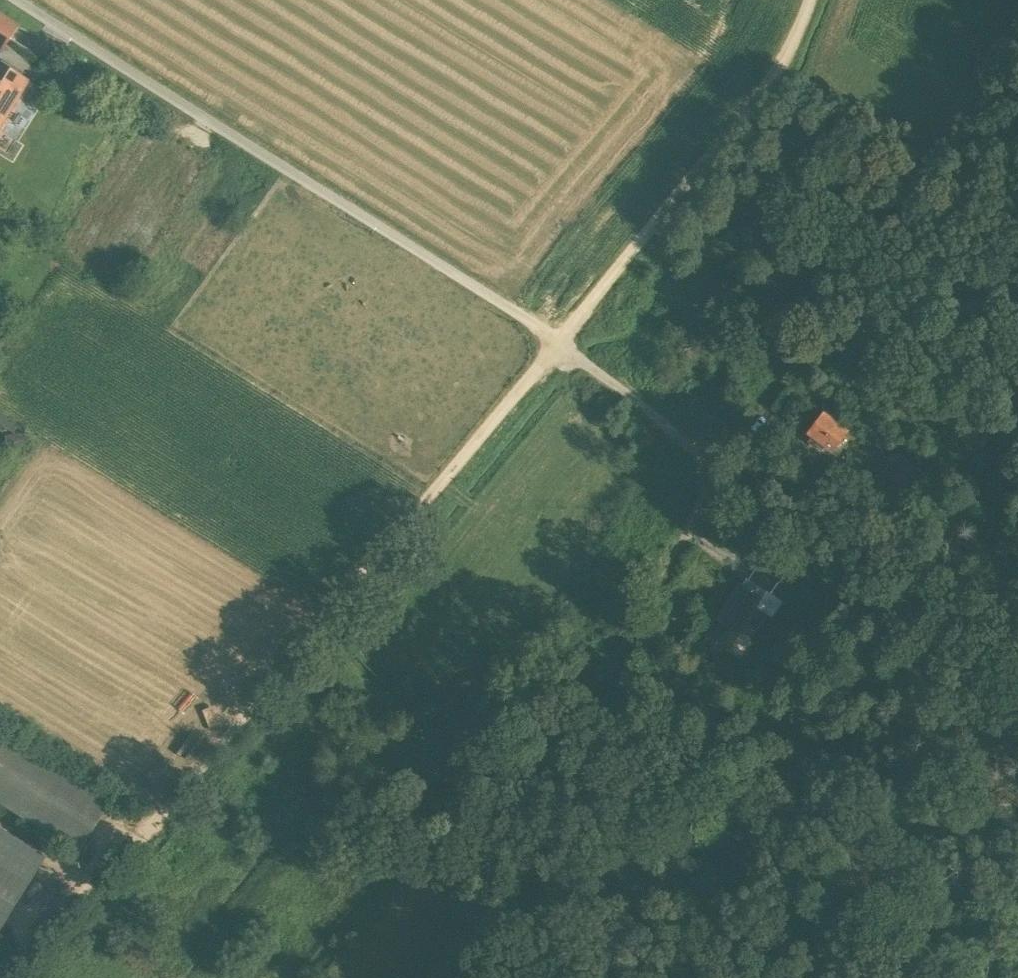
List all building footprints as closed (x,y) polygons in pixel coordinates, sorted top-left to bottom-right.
[(0,16),(0,50),(2,52),(18,28),(0,16)] [(0,63),(0,125),(28,81),(0,63)] [(848,432),(822,413),(807,433),(815,439),(812,443),(819,448),(822,444),(833,452),(848,432)] [(779,584),(757,569),(749,581),(782,603),(793,588),(782,580),(779,584)] [(763,598),(741,583),(722,611),(727,615),(737,622),(732,628),(749,640),(750,639),(767,615),(756,608),(763,598)] [(749,640),(732,628),(737,622),(727,615),(711,640),(743,662),(756,644),(750,639),(749,640)] [(794,646),(787,642),(779,653),(785,657),(781,662),(788,666),(797,653),(792,649),(794,646)] [(8,735),(0,749),(0,801),(79,850),(111,799),(8,735)] [(26,885),(0,868),(0,925),(26,885)]
